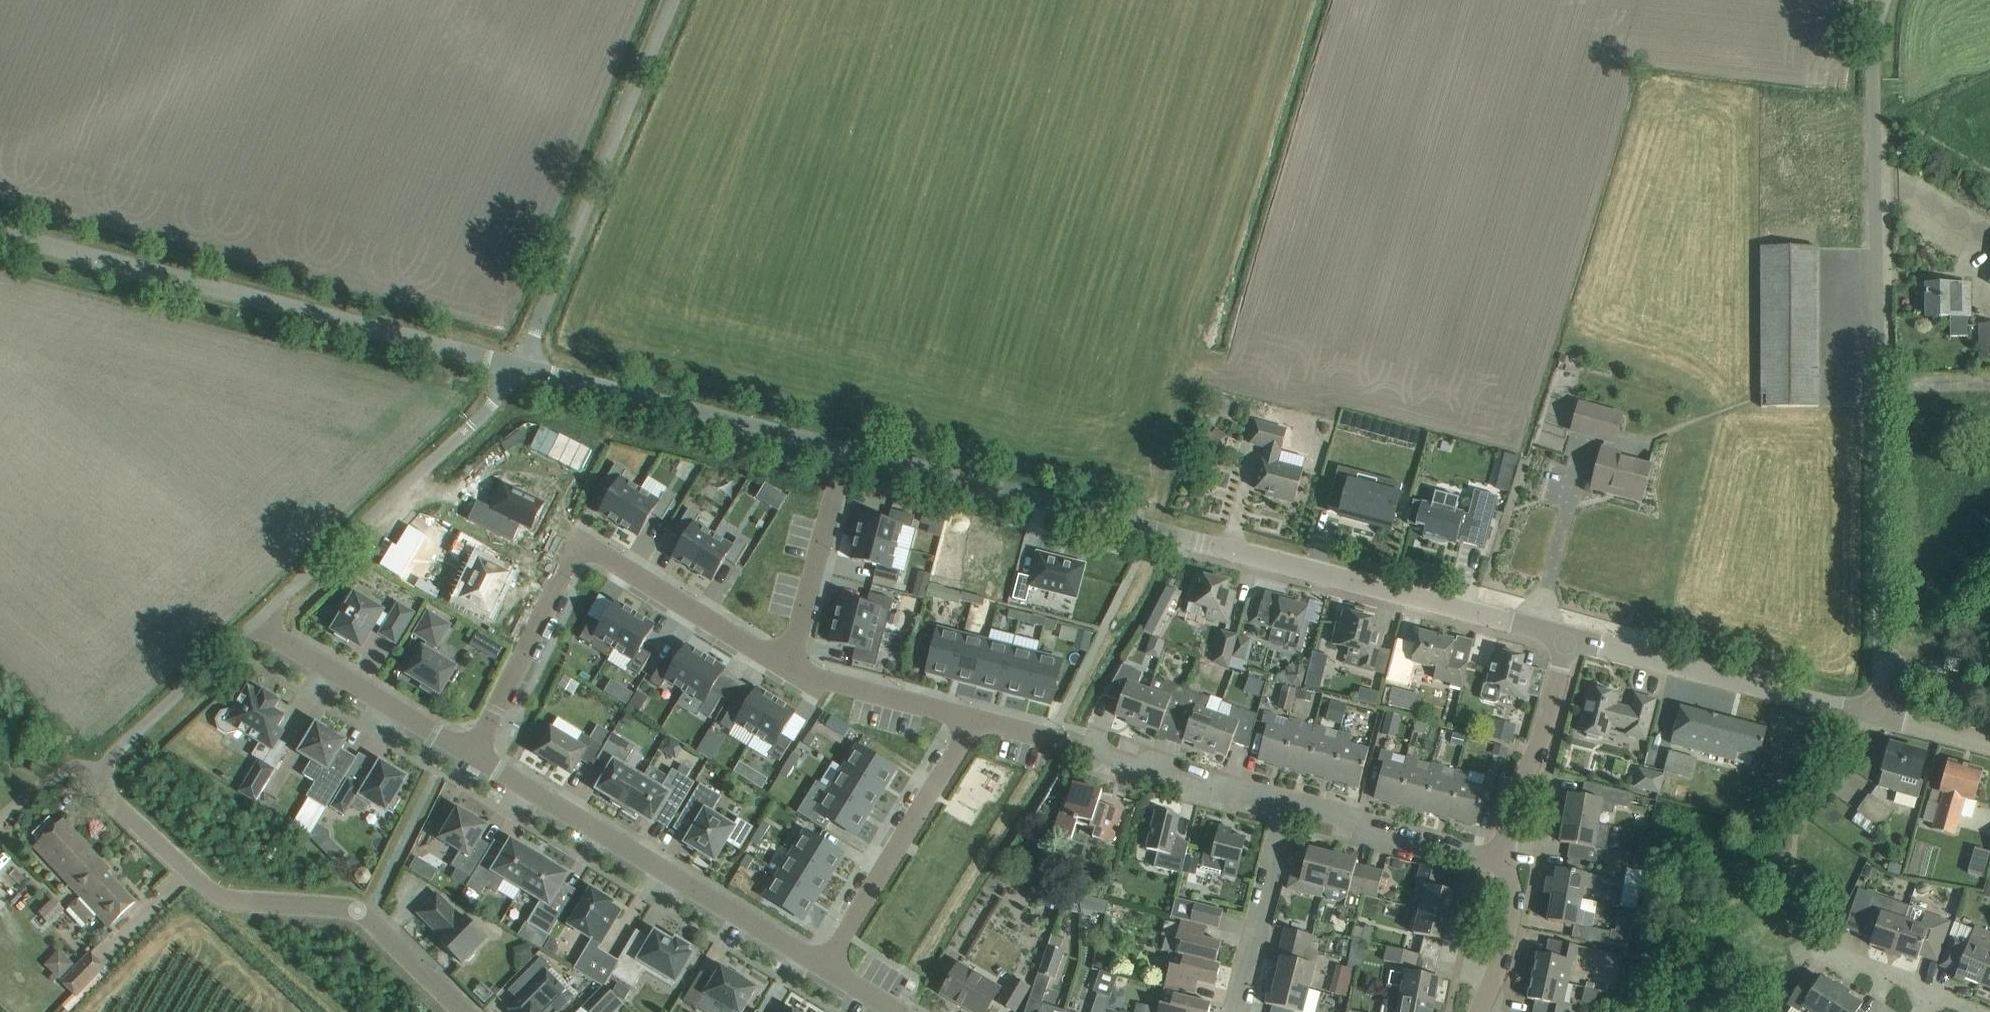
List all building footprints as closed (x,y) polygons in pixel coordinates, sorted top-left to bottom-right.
[(1819,407),(1818,247),(1761,248),(1761,407),(1819,407)] [(1926,284),(1927,316),(1950,316),(1950,336),(1968,336),(1968,316),(1969,316),(1969,284),(1926,284)] [(1979,324),(1980,359),(1989,359),(1989,324),(1979,324)] [(1579,404),(1577,411),(1572,430),(1605,439),(1592,487),(1611,492),(1613,487),(1642,495),(1650,465),(1619,457),(1621,452),(1612,450),(1621,414),(1579,404)] [(1250,409),(1240,406),(1236,422),(1246,424),(1250,409)] [(1256,421),(1255,424),(1250,443),(1265,447),(1254,488),(1277,494),(1276,498),(1294,503),(1303,470),(1277,463),(1286,429),(1256,421)] [(1505,454),(1502,463),(1515,466),(1517,466),(1519,457),(1505,454)] [(600,513),(619,524),(640,490),(622,479),(627,470),(616,464),(604,484),(614,490),(600,513)] [(1339,467),(1335,480),(1349,483),(1342,510),(1340,515),(1373,524),(1373,520),(1391,525),(1402,484),(1401,484),(1400,487),(1379,481),(1378,485),(1377,485),(1375,489),(1354,484),(1357,472),(1339,467)] [(1499,478),(1496,488),(1509,491),(1511,481),(1499,478)] [(763,482),(754,498),(776,511),(785,495),(763,482)] [(478,501),(469,520),(514,542),(521,525),(532,531),(545,503),(504,483),(492,508),(478,501)] [(640,490),(619,524),(638,536),(652,514),(662,520),(675,500),(665,493),(659,502),(640,490)] [(1456,512),(1457,510),(1433,504),(1433,506),(1414,501),(1408,524),(1427,529),(1425,536),(1424,536),(1424,537),(1452,545),(1454,536),(1460,538),(1460,537),(1463,538),(1462,543),(1464,544),(1464,542),(1481,547),(1481,548),(1485,549),(1499,497),(1476,492),(1470,516),(1465,514),(1465,512),(1464,512),(1464,514),(1456,512)] [(922,523),(942,528),(946,511),(926,506),(922,523)] [(693,569),(714,535),(695,524),(700,515),(690,509),(677,529),(687,535),(673,558),(693,569)] [(858,535),(858,537),(896,547),(910,550),(916,529),(912,528),(915,516),(891,510),(888,522),(863,515),(858,535)] [(462,532),(451,553),(467,561),(461,574),(470,579),(460,601),(491,616),(499,597),(503,599),(510,586),(506,584),(510,575),(495,567),(502,554),(462,532)] [(733,547),(714,535),(693,569),(712,581),(726,559),(736,565),(748,545),(738,538),(733,547)] [(858,537),(852,559),(877,565),(874,577),(897,583),(901,571),(905,572),(910,550),(896,547),(858,537)] [(1076,597),(1084,565),(1038,553),(1031,578),(1019,575),(1013,599),(1026,602),(1030,586),(1035,587),(1076,597)] [(1194,574),(1189,593),(1187,602),(1209,608),(1206,617),(1227,622),(1235,593),(1226,590),(1228,582),(1194,574)] [(927,591),(926,596),(959,605),(960,600),(962,592),(929,584),(927,591)] [(915,587),(913,595),(925,598),(926,596),(927,591),(915,587)] [(960,600),(972,603),(974,595),(962,592),(960,600)] [(1266,592),(1260,612),(1257,623),(1273,627),(1269,641),(1271,643),(1301,650),(1308,623),(1304,621),(1308,607),(1291,603),(1292,599),(1266,592)] [(381,634),(396,643),(414,613),(399,604),(391,616),(384,612),(384,611),(356,593),(354,597),(349,594),(341,608),(345,610),(333,630),(337,632),(335,636),(348,643),(350,640),(362,647),(376,624),(383,629),(381,634)] [(837,618),(836,620),(885,633),(885,632),(890,611),(893,599),(870,593),(867,605),(842,598),(837,618)] [(1144,630),(1156,637),(1175,601),(1163,594),(1144,630)] [(974,595),(972,603),(983,606),(985,598),(974,595)] [(610,657),(615,649),(615,648),(635,614),(616,602),(603,625),(593,618),(580,639),(610,657)] [(1021,613),(1010,610),(1008,618),(1019,620),(1021,613)] [(456,669),(458,668),(432,652),(436,646),(437,647),(451,625),(428,611),(415,634),(429,642),(425,648),(424,647),(407,675),(423,685),(422,688),(434,696),(436,692),(441,695),(449,682),(453,684),(460,672),(456,669)] [(1341,624),(1337,623),(1332,644),(1349,648),(1348,655),(1361,658),(1359,668),(1373,672),(1384,631),(1371,628),(1373,619),(1344,612),(1341,624)] [(1031,623),(1033,615),(1021,613),(1019,620),(1031,623)] [(615,648),(615,649),(633,660),(628,668),(639,675),(651,654),(641,648),(655,626),(635,614),(615,648)] [(1033,615),(1031,623),(1044,627),(1046,619),(1033,615)] [(1055,630),(1057,622),(1046,619),(1044,627),(1055,630)] [(836,620),(831,642),(856,649),(853,660),(876,666),(885,633),(836,620)] [(952,679),(964,635),(938,628),(927,673),(952,679)] [(1078,631),(1075,643),(1089,646),(1092,634),(1078,631)] [(1419,631),(1417,641),(1411,663),(1435,669),(1433,678),(1451,683),(1450,685),(1461,688),(1467,664),(1449,659),(1454,640),(1419,631)] [(479,632),(471,645),(496,660),(504,647),(479,632)] [(1236,635),(1220,632),(1212,663),(1228,669),(1231,658),(1236,635)] [(984,657),(988,641),(964,635),(952,679),(977,686),(984,657)] [(1013,647),(988,641),(984,657),(977,686),(1001,692),(1009,663),(1013,647)] [(666,680),(685,691),(706,657),(687,646),(673,668),(663,661),(650,682),(661,688),(666,680)] [(1009,663),(1001,692),(1026,698),(1033,669),(1037,654),(1013,647),(1009,663)] [(1496,650),(1495,651),(1487,683),(1484,685),(1481,697),(1484,700),(1493,703),(1497,701),(1499,692),(1527,699),(1534,669),(1522,666),(1524,657),(1496,650)] [(1062,660),(1037,654),(1033,669),(1026,698),(1051,704),(1062,660)] [(706,657),(685,691),(704,703),(699,712),(709,718),(722,698),(712,691),(725,669),(706,657)] [(1946,657),(1943,670),(1958,673),(1961,661),(1946,657)] [(1228,669),(1228,671),(1242,674),(1245,661),(1231,658),(1228,669)] [(1136,727),(1149,690),(1138,686),(1142,675),(1122,667),(1106,696),(1120,701),(1115,715),(1132,721),(1131,725),(1136,727)] [(1308,673),(1305,686),(1320,690),(1323,677),(1308,673)] [(588,674),(584,680),(594,686),(598,681),(588,674)] [(1176,722),(1187,691),(1153,678),(1149,690),(1136,727),(1141,728),(1142,725),(1159,731),(1164,717),(1176,722)] [(1276,707),(1290,711),(1297,690),(1283,685),(1276,707)] [(256,802),(276,769),(265,762),(284,732),(278,728),(285,716),(274,710),(280,701),(264,691),(262,695),(249,687),(233,712),(230,710),(222,713),(218,720),(220,728),(227,733),(236,731),(237,728),(260,742),(259,743),(260,743),(252,755),(259,759),(239,792),(256,802)] [(1389,704),(1388,705),(1398,708),(1403,690),(1392,688),(1392,689),(1389,704)] [(1644,740),(1650,720),(1655,700),(1636,695),(1632,710),(1615,705),(1618,696),(1590,688),(1584,712),(1589,713),(1584,732),(1608,739),(1611,725),(1628,730),(1627,735),(1644,740)] [(755,735),(776,700),(757,689),(744,711),(733,705),(721,725),(731,732),(737,723),(755,735)] [(1359,690),(1357,701),(1374,705),(1376,694),(1359,690)] [(1199,749),(1204,751),(1217,715),(1205,711),(1209,698),(1187,691),(1176,722),(1188,726),(1183,740),(1200,746),(1199,749)] [(637,694),(630,706),(639,711),(646,700),(637,694)] [(796,712),(776,700),(755,735),(774,746),(769,755),(780,761),(792,741),(782,735),(796,712)] [(1324,721),(1342,723),(1345,702),(1327,700),(1324,721)] [(1217,715),(1204,751),(1209,753),(1210,750),(1227,756),(1232,742),(1249,748),(1256,715),(1234,707),(1230,720),(1217,715)] [(1767,730),(1681,707),(1672,744),(1735,761),(1737,753),(1759,759),(1767,730)] [(1373,735),(1379,713),(1362,708),(1355,730),(1373,735)] [(1277,765),(1286,729),(1274,726),(1277,716),(1265,713),(1262,723),(1268,725),(1258,760),(1277,765)] [(1398,736),(1398,713),(1384,713),(1384,736),(1398,736)] [(559,719),(537,753),(572,774),(580,760),(592,767),(597,759),(605,746),(611,737),(601,731),(596,741),(559,719)] [(1303,772),(1312,736),(1299,733),(1302,722),(1289,719),(1286,729),(1277,765),(1303,772)] [(327,808),(345,777),(331,769),(347,741),(317,723),(300,753),(312,760),(303,774),(316,782),(307,796),(327,808)] [(1492,723),(1490,736),(1512,739),(1514,726),(1492,723)] [(1327,778),(1337,742),(1324,739),(1327,729),(1315,726),(1312,736),(1303,772),(1327,778)] [(708,729),(697,750),(712,758),(723,737),(708,729)] [(810,732),(803,743),(810,747),(817,737),(810,732)] [(605,746),(597,759),(611,767),(598,789),(613,799),(611,802),(623,809),(642,777),(624,766),(635,746),(613,733),(611,737),(605,746)] [(1340,733),(1327,778),(1359,787),(1370,751),(1350,746),(1353,736),(1340,733)] [(1923,782),(1917,781),(1925,754),(1890,744),(1879,787),(1918,798),(1923,782)] [(858,745),(844,768),(883,791),(897,769),(858,745)] [(1395,803),(1405,767),(1392,764),(1394,754),(1381,751),(1378,761),(1384,762),(1374,798),(1395,803)] [(793,752),(787,762),(794,767),(800,756),(793,752)] [(1668,752),(1663,772),(1692,779),(1697,758),(1668,752)] [(1405,767),(1395,803),(1420,810),(1430,773),(1417,770),(1419,761),(1407,757),(1405,767)] [(1948,760),(1943,780),(1940,791),(1943,792),(1932,829),(1955,835),(1966,799),(1974,801),(1983,770),(1948,760)] [(408,778),(382,762),(363,793),(359,791),(362,787),(349,779),(332,807),(345,814),(351,805),(365,813),(372,802),(387,812),(389,808),(394,811),(401,798),(397,796),(408,778)] [(740,762),(734,771),(744,777),(749,767),(740,762)] [(794,767),(787,762),(781,772),(788,777),(794,767)] [(681,764),(677,772),(687,777),(691,770),(681,764)] [(1420,810),(1445,817),(1455,780),(1442,777),(1445,767),(1432,764),(1430,773),(1420,810)] [(642,777),(623,809),(635,817),(638,813),(653,822),(654,820),(666,800),(679,808),(695,782),(687,777),(677,772),(673,769),(668,777),(649,766),(642,777)] [(883,791),(844,768),(831,789),(870,813),(883,791)] [(1633,787),(1660,794),(1664,775),(1638,768),(1633,787)] [(1469,774),(1457,771),(1455,780),(1445,817),(1476,825),(1486,788),(1466,783),(1469,774)] [(759,774),(753,783),(763,789),(768,779),(759,774)] [(1561,806),(1559,817),(1598,825),(1600,811),(1611,813),(1613,805),(1629,808),(1632,794),(1584,782),(1582,796),(1569,794),(1566,807),(1561,806)] [(1112,844),(1116,830),(1122,811),(1099,804),(1102,792),(1074,783),(1065,813),(1061,812),(1055,833),(1073,839),(1078,823),(1096,829),(1094,835),(1098,836),(1097,839),(1112,844)] [(733,827),(711,813),(722,796),(701,784),(681,816),(697,825),(686,843),(699,851),(698,854),(711,862),(713,859),(715,860),(726,841),(740,850),(752,829),(737,820),(733,827)] [(856,836),(870,813),(831,789),(817,812),(856,836)] [(1891,811),(1869,796),(1859,811),(1880,826),(1891,811)] [(472,878),(483,860),(492,846),(491,845),(486,853),(476,846),(488,826),(458,808),(452,819),(448,818),(445,819),(444,822),(444,825),(446,828),(440,839),(460,851),(451,866),(457,869),(472,878)] [(1179,817),(1156,811),(1145,857),(1155,859),(1154,867),(1181,873),(1185,855),(1171,851),(1179,817)] [(1598,825),(1559,817),(1557,827),(1562,828),(1560,842),(1594,848),(1591,863),(1619,868),(1621,854),(1606,850),(1610,827),(1598,825)] [(35,847),(70,884),(99,857),(64,819),(35,847)] [(763,821),(757,832),(764,836),(770,825),(763,821)] [(1220,825),(1215,845),(1213,852),(1204,850),(1202,861),(1204,862),(1202,868),(1225,873),(1224,875),(1236,878),(1246,838),(1230,834),(1231,829),(1220,825)] [(805,830),(792,853),(831,876),(844,854),(805,830)] [(764,836),(757,832),(751,842),(758,846),(764,836)] [(487,886),(498,892),(505,879),(522,888),(542,855),(528,846),(526,849),(512,841),(496,867),(483,860),(472,878),(467,887),(481,896),(487,886)] [(1325,887),(1333,854),(1304,847),(1302,856),(1306,857),(1303,869),(1294,866),(1288,889),(1321,897),(1323,887),(1325,887)] [(1989,853),(1975,849),(1968,873),(1983,878),(1989,853)] [(792,853),(778,874),(818,898),(831,876),(792,853)] [(1363,894),(1370,868),(1356,864),(1357,860),(1333,854),(1325,887),(1323,893),(1327,900),(1338,902),(1345,899),(1346,893),(1348,893),(1345,906),(1358,909),(1361,894),(1363,894)] [(556,863),(542,855),(522,888),(542,900),(528,923),(549,935),(561,917),(548,909),(569,875),(554,866),(556,863)] [(754,859),(747,855),(741,865),(748,869),(754,859)] [(99,857),(70,884),(109,926),(135,902),(107,872),(110,869),(99,857)] [(416,857),(409,868),(421,875),(428,864),(416,857)] [(1420,909),(1454,917),(1461,889),(1451,887),(1450,891),(1440,889),(1445,870),(1422,864),(1417,883),(1426,885),(1420,909)] [(1867,866),(1864,876),(1875,880),(1878,870),(1867,866)] [(1383,871),(1370,868),(1363,894),(1377,898),(1383,871)] [(457,869),(452,878),(467,887),(472,878),(457,869)] [(1545,894),(1553,895),(1580,900),(1583,888),(1593,890),(1596,876),(1557,869),(1555,881),(1547,880),(1545,894)] [(1619,904),(1633,907),(1640,872),(1626,869),(1619,904)] [(818,898),(778,874),(765,896),(804,920),(818,898)] [(610,909),(614,902),(592,889),(569,925),(592,939),(574,969),(603,986),(618,961),(598,948),(619,914),(610,909)] [(1060,910),(1079,913),(1079,908),(1079,894),(1067,891),(1060,910)] [(441,942),(463,963),(488,937),(466,916),(463,919),(438,894),(418,913),(440,935),(442,933),(446,937),(441,942)] [(1079,894),(1079,908),(1105,914),(1108,902),(1079,894)] [(1047,895),(1043,905),(1057,911),(1061,901),(1047,895)] [(1578,910),(1580,900),(1553,895),(1548,920),(1591,929),(1594,913),(1578,910)] [(42,931),(64,910),(54,899),(31,919),(42,931)] [(1893,906),(1872,899),(1859,935),(1872,939),(1870,945),(1894,953),(1908,912),(1906,906),(1897,903),(1893,906)] [(1223,910),(1194,903),(1190,921),(1206,925),(1218,928),(1223,910)] [(1914,907),(1910,908),(1908,912),(1894,953),(1917,961),(1919,955),(1936,960),(1949,922),(1924,913),(1922,909),(1914,907)] [(1447,942),(1454,917),(1420,909),(1414,933),(1447,942)] [(1190,921),(1182,919),(1176,940),(1166,937),(1163,950),(1168,952),(1216,964),(1221,942),(1199,936),(1202,926),(1206,927),(1206,925),(1190,921)] [(527,922),(518,935),(541,949),(549,935),(528,923),(527,922)] [(1364,925),(1361,941),(1369,943),(1373,927),(1364,925)] [(1974,926),(1967,942),(1952,936),(1940,966),(1957,972),(1956,975),(1978,984),(1989,955),(1989,932),(1974,926)] [(1281,942),(1308,949),(1312,935),(1285,928),(1281,942)] [(1609,937),(1610,932),(1595,929),(1592,942),(1608,945),(1608,943),(1609,937)] [(637,930),(618,961),(611,974),(633,988),(644,970),(656,977),(660,972),(675,982),(692,954),(687,951),(689,947),(677,940),(675,944),(656,933),(652,939),(637,930)] [(1609,937),(1608,943),(1628,947),(1631,933),(1616,931),(1612,930),(1610,930),(1610,932),(1609,937)] [(1532,975),(1568,983),(1572,962),(1575,962),(1578,946),(1548,939),(1545,955),(1537,953),(1532,975)] [(1282,958),(1275,981),(1308,990),(1318,952),(1308,949),(1281,942),(1278,957),(1282,958)] [(1054,980),(1064,952),(1047,946),(1037,974),(1050,979),(1054,980)] [(1416,969),(1419,954),(1387,946),(1383,960),(1416,969)] [(1165,986),(1183,991),(1190,993),(1193,981),(1215,987),(1221,965),(1216,964),(1168,952),(1165,963),(1170,964),(1165,986)] [(105,967),(92,954),(91,953),(63,982),(77,996),(105,967)] [(1978,984),(1989,989),(1989,955),(1978,984)] [(515,1005),(510,1010),(513,1011),(558,1011),(573,997),(548,973),(553,968),(541,957),(509,990),(519,1001),(515,1005)] [(952,976),(941,993),(973,1011),(986,1011),(1000,988),(959,963),(952,976)] [(1331,992),(1346,996),(1352,968),(1337,965),(1331,992)] [(701,973),(684,1000),(698,1009),(706,995),(734,1011),(742,1011),(757,988),(744,981),(745,979),(735,973),(734,974),(721,967),(713,980),(701,973)] [(1100,970),(1092,992),(1098,994),(1110,998),(1118,977),(1100,970)] [(1401,996),(1434,1002),(1439,978),(1406,971),(1402,988),(1401,996)] [(1027,999),(1041,1004),(1050,979),(1037,974),(1027,999)] [(1565,1006),(1562,1005),(1568,983),(1532,975),(1527,999),(1535,1000),(1533,1011),(1564,1011),(1565,1006)] [(1840,990),(1820,978),(1816,984),(1805,976),(1788,1003),(1800,1011),(1803,1007),(1809,1010),(1807,1011),(1826,1011),(1840,990)] [(1014,978),(1000,1001),(1016,1011),(1029,987),(1014,978)] [(1275,981),(1269,1005),(1297,1011),(1303,1011),(1308,990),(1275,981)] [(619,999),(604,985),(603,986),(583,1006),(590,1011),(606,1011),(619,999)] [(1402,988),(1387,985),(1385,993),(1390,994),(1401,996),(1402,988)] [(1165,986),(1158,1011),(1209,1011),(1211,1003),(1181,996),(1183,991),(1165,986)] [(1581,1001),(1594,1004),(1597,990),(1584,988),(1581,1001)] [(1840,990),(1826,1011),(1859,1011),(1858,1011),(1862,1004),(1840,990)] [(1098,994),(1091,1011),(1105,1011),(1107,1008),(1110,998),(1098,994)] [(1401,996),(1398,1011),(1433,1011),(1434,1002),(1401,996)] [(1135,1011),(1154,1011),(1155,1008),(1137,1003),(1135,1011)]
